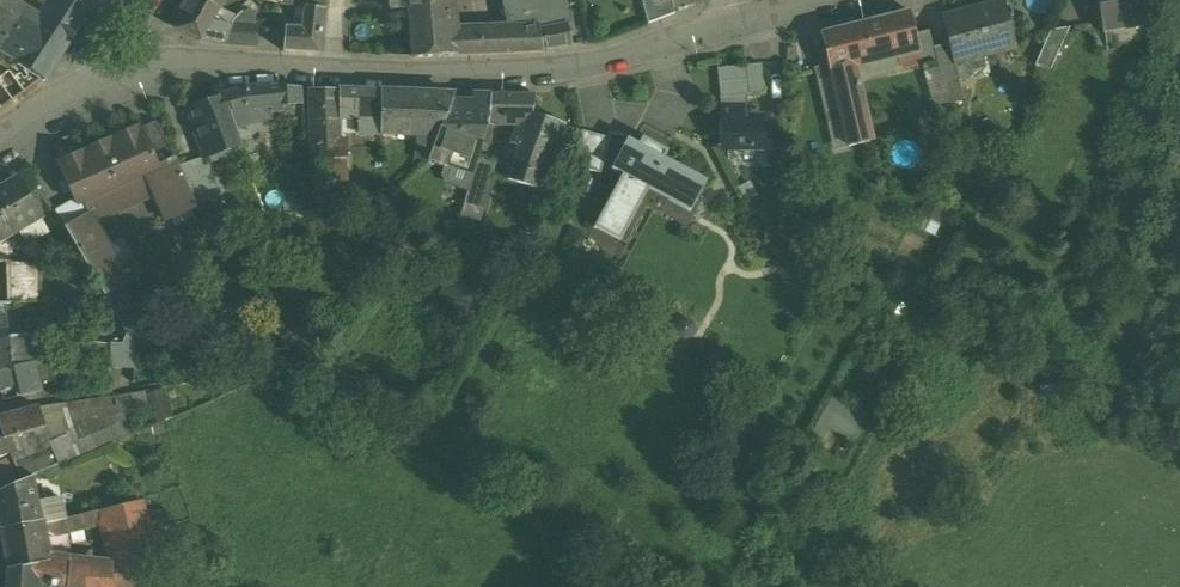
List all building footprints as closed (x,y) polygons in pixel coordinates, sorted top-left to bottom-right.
[(14,10),(16,7),(3,0),(0,0),(0,49),(17,59),(39,27),(14,10)] [(76,0),(55,0),(49,10),(50,10),(79,29),(92,10),(76,0)] [(203,0),(184,0),(171,26),(201,40),(218,7),(203,0)] [(281,3),(304,6),(324,8),(325,0),(282,0),(281,3)] [(401,10),(408,9),(407,8),(448,3),(448,0),(400,0),(401,10)] [(506,18),(564,6),(562,0),(503,0),(506,18)] [(648,24),(675,13),(671,0),(642,0),(648,24)] [(1101,28),(1149,20),(1146,0),(1096,0),(1101,28)] [(1003,1),(942,17),(949,44),(953,61),(953,60),(958,79),(988,71),(984,56),(1015,48),(1003,1)] [(448,3),(407,8),(408,9),(413,58),(454,56),(451,32),(448,3)] [(324,8),(304,6),(301,27),(286,26),(285,33),(317,34),(316,53),(319,53),(324,8)] [(564,6),(506,18),(509,31),(514,53),(543,52),(542,50),(571,44),(564,6)] [(218,7),(201,40),(223,44),(229,26),(229,25),(230,23),(232,21),(237,16),(218,7)] [(17,59),(15,62),(17,63),(44,81),(79,29),(50,10),(39,27),(17,59)] [(909,11),(822,34),(829,66),(817,69),(819,81),(832,78),(839,109),(827,111),(830,123),(842,121),(848,147),(870,142),(857,86),(859,86),(858,82),(856,83),(852,64),(897,53),(901,69),(922,64),(915,34),(909,11)] [(256,25),(230,23),(229,25),(229,26),(223,44),(255,46),(256,25)] [(509,31),(451,32),(454,56),(514,53),(509,31)] [(929,31),(915,34),(922,64),(924,72),(938,68),(933,48),(929,31)] [(1065,38),(1050,31),(1035,64),(1050,70),(1065,38)] [(317,34),(285,33),(284,51),(316,53),(317,34)] [(953,61),(949,44),(933,48),(938,68),(947,103),(963,99),(958,79),(953,60),(953,61)] [(796,47),(787,47),(786,60),(795,60),(796,47)] [(0,75),(0,88),(24,69),(17,63),(0,75)] [(761,64),(747,65),(750,94),(764,92),(761,64)] [(747,65),(717,68),(720,97),(746,94),(750,94),(747,65)] [(0,88),(11,100),(39,80),(24,69),(0,88)] [(281,88),(280,85),(258,85),(261,108),(261,109),(270,108),(271,114),(273,114),(284,112),(284,119),(302,118),(301,88),(281,88)] [(258,87),(244,88),(246,104),(252,109),(261,108),(258,87)] [(11,100),(0,88),(0,108),(11,100)] [(339,90),(308,90),(310,145),(319,145),(341,146),(341,134),(339,90)] [(380,92),(339,90),(341,134),(380,132),(380,92)] [(451,95),(380,92),(380,132),(416,134),(438,135),(450,103),(451,104),(453,96),(451,95)] [(451,104),(450,103),(438,135),(433,149),(428,162),(446,168),(443,175),(447,181),(467,188),(472,172),(473,172),(477,159),(488,120),(491,94),(472,94),(472,104),(469,104),(467,110),(451,104)] [(509,94),(491,94),(488,120),(505,120),(509,94)] [(720,97),(720,99),(721,99),(720,148),(764,148),(764,120),(744,120),(746,94),(720,97)] [(220,98),(187,108),(203,158),(206,158),(236,147),(230,130),(225,114),(225,113),(225,112),(220,98)] [(252,109),(225,112),(225,113),(225,114),(230,130),(274,120),(273,114),(271,114),(270,108),(261,109),(261,108),(252,109)] [(562,124),(529,113),(522,137),(515,135),(512,144),(519,145),(508,180),(541,191),(562,124)] [(154,121),(141,127),(153,154),(169,147),(154,121)] [(140,124),(56,162),(75,204),(82,201),(174,160),(169,147),(153,154),(141,127),(140,124)] [(610,139),(582,131),(573,166),(600,173),(610,139)] [(438,135),(416,134),(415,144),(433,149),(438,135)] [(707,181),(664,158),(668,151),(642,137),(638,144),(627,138),(611,169),(622,175),(594,228),(619,241),(647,189),(690,212),(707,181)] [(341,146),(319,145),(318,185),(345,185),(346,146),(341,146)] [(174,160),(82,201),(89,216),(114,205),(116,209),(154,192),(166,219),(195,205),(179,167),(175,159),(174,160)] [(497,164),(477,159),(473,172),(472,172),(467,188),(463,204),(483,210),(497,164)] [(0,185),(0,206),(16,234),(43,219),(28,194),(17,175),(0,185)] [(55,212),(41,187),(28,194),(43,219),(55,212)] [(0,206),(0,244),(16,234),(0,206)] [(112,270),(82,217),(64,227),(104,296),(121,286),(112,270)] [(130,259),(112,270),(121,286),(140,275),(130,259)] [(37,301),(36,265),(11,262),(12,302),(37,301)] [(132,344),(114,314),(98,315),(98,322),(106,322),(112,343),(132,344)] [(11,368),(13,368),(35,364),(41,363),(37,337),(25,337),(26,354),(9,354),(9,346),(0,347),(0,371),(11,368)] [(13,337),(0,341),(0,347),(9,346),(9,354),(26,354),(25,337),(13,337)] [(107,342),(82,340),(80,358),(107,361),(107,342)] [(132,344),(112,343),(112,369),(134,369),(134,345),(132,344)] [(13,368),(11,368),(15,375),(17,380),(20,396),(41,391),(35,364),(13,368)] [(0,371),(0,385),(1,387),(17,380),(15,375),(11,368),(0,371)] [(145,391),(39,408),(44,428),(47,438),(11,453),(12,454),(10,455),(13,463),(15,463),(33,455),(40,472),(58,464),(48,443),(65,435),(75,457),(130,435),(123,417),(139,415),(137,409),(148,407),(145,391)] [(831,394),(818,422),(853,439),(867,412),(831,394)] [(39,408),(26,411),(32,431),(44,428),(39,408)] [(0,418),(0,429),(1,434),(3,439),(5,439),(32,431),(26,411),(0,418)] [(32,431),(5,439),(11,453),(47,438),(44,428),(32,431)] [(0,434),(0,459),(10,455),(12,454),(11,453),(5,439),(3,439),(1,434),(0,434)] [(65,435),(48,443),(58,464),(75,457),(65,435)] [(33,455),(15,463),(22,479),(40,472),(33,455)] [(0,463),(0,491),(18,484),(8,459),(0,463)] [(0,491),(0,529),(42,521),(38,501),(33,477),(18,484),(0,491)] [(62,496),(38,501),(42,521),(42,525),(67,520),(62,496)] [(144,501),(132,504),(146,566),(161,563),(147,512),(144,501)] [(132,504),(101,512),(105,526),(120,572),(146,566),(132,504)] [(165,508),(147,512),(152,530),(170,526),(165,508)] [(67,520),(42,525),(43,530),(55,537),(105,526),(101,512),(67,520)] [(42,521),(0,529),(7,568),(49,560),(43,530),(42,525),(42,521)] [(7,568),(7,586),(37,586),(37,585),(51,586),(67,586),(67,585),(70,564),(49,560),(7,568)] [(70,564),(67,585),(82,586),(112,586),(115,570),(70,564)]
